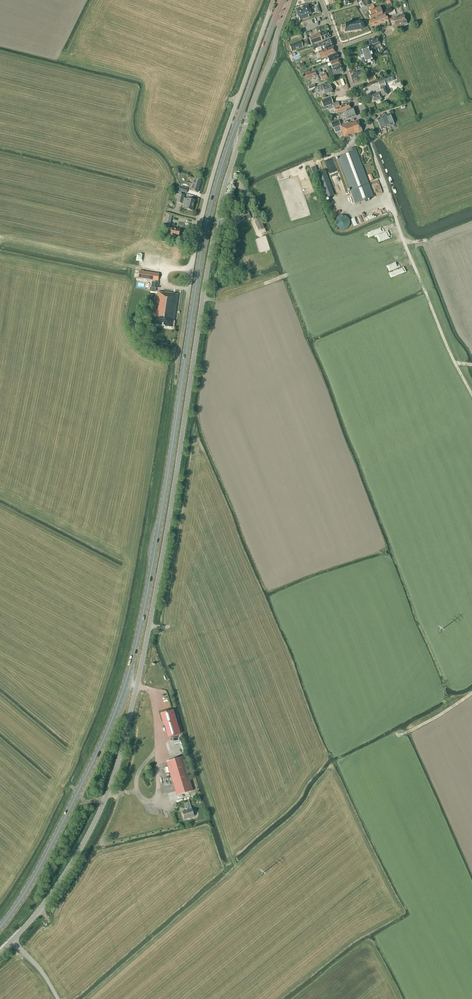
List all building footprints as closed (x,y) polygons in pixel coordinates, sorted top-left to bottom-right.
[(366,0),(365,0),(358,4),(361,8),(370,5),(369,3),(368,3),(366,0)] [(299,21),(309,17),(308,15),(311,14),(308,5),(295,10),(299,19),(299,21)] [(375,9),(374,6),(370,8),(370,10),(369,11),(371,15),(369,16),(370,19),(383,15),(380,7),(375,9)] [(369,21),(372,27),(389,21),(386,14),(377,17),(376,19),(369,21)] [(393,29),(407,24),(404,14),(389,20),(392,26),(392,25),(393,29)] [(345,33),(361,30),(363,29),(364,27),(364,24),(362,22),(359,22),(342,25),(343,27),(340,28),(341,31),(344,31),(345,33)] [(319,35),(322,41),(329,38),(327,32),(319,35)] [(311,45),(322,41),(319,35),(309,38),(311,45)] [(374,46),(380,44),(380,43),(378,37),(368,40),(370,46),(373,45),(374,46)] [(325,50),(333,47),(331,39),(323,42),(317,44),(318,48),(324,46),(325,50)] [(310,45),(308,40),(304,42),(304,43),(302,44),(301,41),(290,45),(292,52),(306,47),(310,45)] [(380,47),(381,51),(383,51),(384,53),(388,52),(385,45),(383,46),(380,47)] [(374,61),(369,46),(359,50),(361,56),(360,56),(362,59),(364,65),(374,61)] [(333,47),(325,50),(318,53),(320,57),(321,58),(336,53),(333,47)] [(329,62),(338,59),(337,54),(325,58),(326,61),(328,60),(329,62)] [(332,69),(341,66),(339,60),(330,63),(332,69)] [(341,66),(332,69),(327,71),(330,78),(344,73),(341,66)] [(317,76),(315,71),(311,72),(310,72),(305,74),(307,80),(313,78),(313,77),(314,77),(317,76)] [(324,74),(323,72),(319,73),(322,81),(328,79),(326,73),(324,74)] [(380,88),(386,86),(385,84),(394,80),(393,77),(378,82),(380,88)] [(333,93),(330,85),(323,87),(323,85),(320,86),(321,91),(324,90),(325,95),(333,93)] [(387,95),(385,88),(380,89),(381,94),(379,94),(371,97),(373,103),(381,100),(380,97),(382,97),(387,95)] [(333,103),(331,97),(321,101),(323,106),(333,103)] [(336,114),(342,112),(351,109),(349,104),(334,109),(336,114)] [(400,119),(402,118),(409,116),(405,106),(396,108),(400,119)] [(346,120),(356,116),(354,108),(343,112),(346,120)] [(386,116),(390,126),(394,125),(390,114),(386,116)] [(386,128),(390,126),(386,116),(381,118),(386,128)] [(381,130),(386,128),(381,118),(377,119),(381,130)] [(351,122),(334,128),(335,133),(342,131),(344,139),(355,135),(355,134),(362,132),(358,121),(351,123),(351,122)] [(355,204),(374,197),(355,147),(348,150),(349,153),(338,157),(355,204)] [(332,165),(335,164),(333,159),(326,161),(330,169),(333,168),(332,165)] [(325,198),(331,196),(334,195),(326,173),(317,176),(325,198)] [(197,193),(201,181),(194,179),(191,191),(197,193)] [(187,199),(184,198),(184,196),(179,194),(177,203),(182,204),(185,204),(184,209),(192,211),(195,200),(187,198),(187,199)] [(251,218),(249,214),(246,209),(239,212),(241,218),(244,217),(245,220),(251,218)] [(170,224),(172,216),(166,215),(164,223),(163,227),(169,228),(168,230),(171,231),(171,234),(179,236),(180,230),(178,230),(178,229),(169,227),(169,224),(170,224)] [(343,230),(345,230),(347,228),(349,227),(350,224),(350,222),(349,220),(348,218),(346,216),(344,215),(341,215),(339,216),(337,217),(336,219),(335,221),(335,224),(335,226),(337,228),(339,229),(341,230),(343,230)] [(255,239),(259,253),(271,249),(266,235),(255,239)] [(158,281),(159,274),(139,271),(138,278),(158,281)] [(149,286),(151,287),(150,291),(150,293),(156,294),(158,284),(149,282),(149,286)] [(176,294),(163,292),(163,293),(157,292),(153,325),(172,328),(173,321),(174,321),(178,293),(176,293),(176,294)] [(157,686),(158,694),(170,692),(168,684),(157,686)] [(161,714),(169,737),(180,734),(173,710),(161,714)] [(177,796),(193,791),(182,757),(167,762),(177,796)] [(192,809),(189,802),(184,804),(186,811),(182,812),(184,819),(188,818),(191,817),(194,816),(192,809)]
